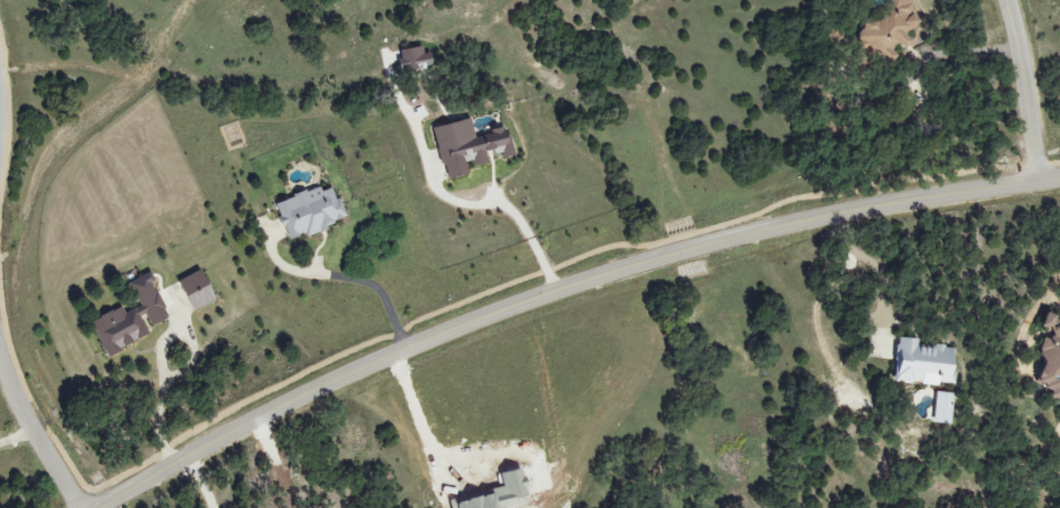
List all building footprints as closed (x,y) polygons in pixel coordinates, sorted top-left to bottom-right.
[(888,11),(875,24),(874,25),(861,24),(859,49),(868,50),(872,46),(884,58),(899,44),(904,50),(913,41),(907,35),(921,22),(912,13),(913,0),(889,0),(888,11)] [(404,73),(433,67),(430,52),(424,54),(422,46),(400,50),(404,73)] [(434,127),(446,179),(468,175),(466,167),(488,162),(486,153),(501,150),(503,158),(514,156),(507,128),(475,135),(471,119),(434,127)] [(276,202),(288,240),(306,234),(346,221),(335,187),(321,191),(320,188),(276,202)] [(194,310),(216,300),(202,269),(179,279),(194,310)] [(149,336),(141,316),(147,313),(151,325),(169,318),(150,272),(130,280),(140,306),(125,312),(122,307),(91,320),(105,354),(149,336)] [(1059,317),(1045,313),(1041,329),(1046,330),(1041,350),(1042,365),(1037,386),(1050,390),(1050,397),(1059,400),(1059,331),(1059,317)] [(894,382),(953,385),(954,347),(918,345),(918,339),(896,338),(894,382)] [(950,425),(953,393),(936,392),(932,423),(950,425)]
